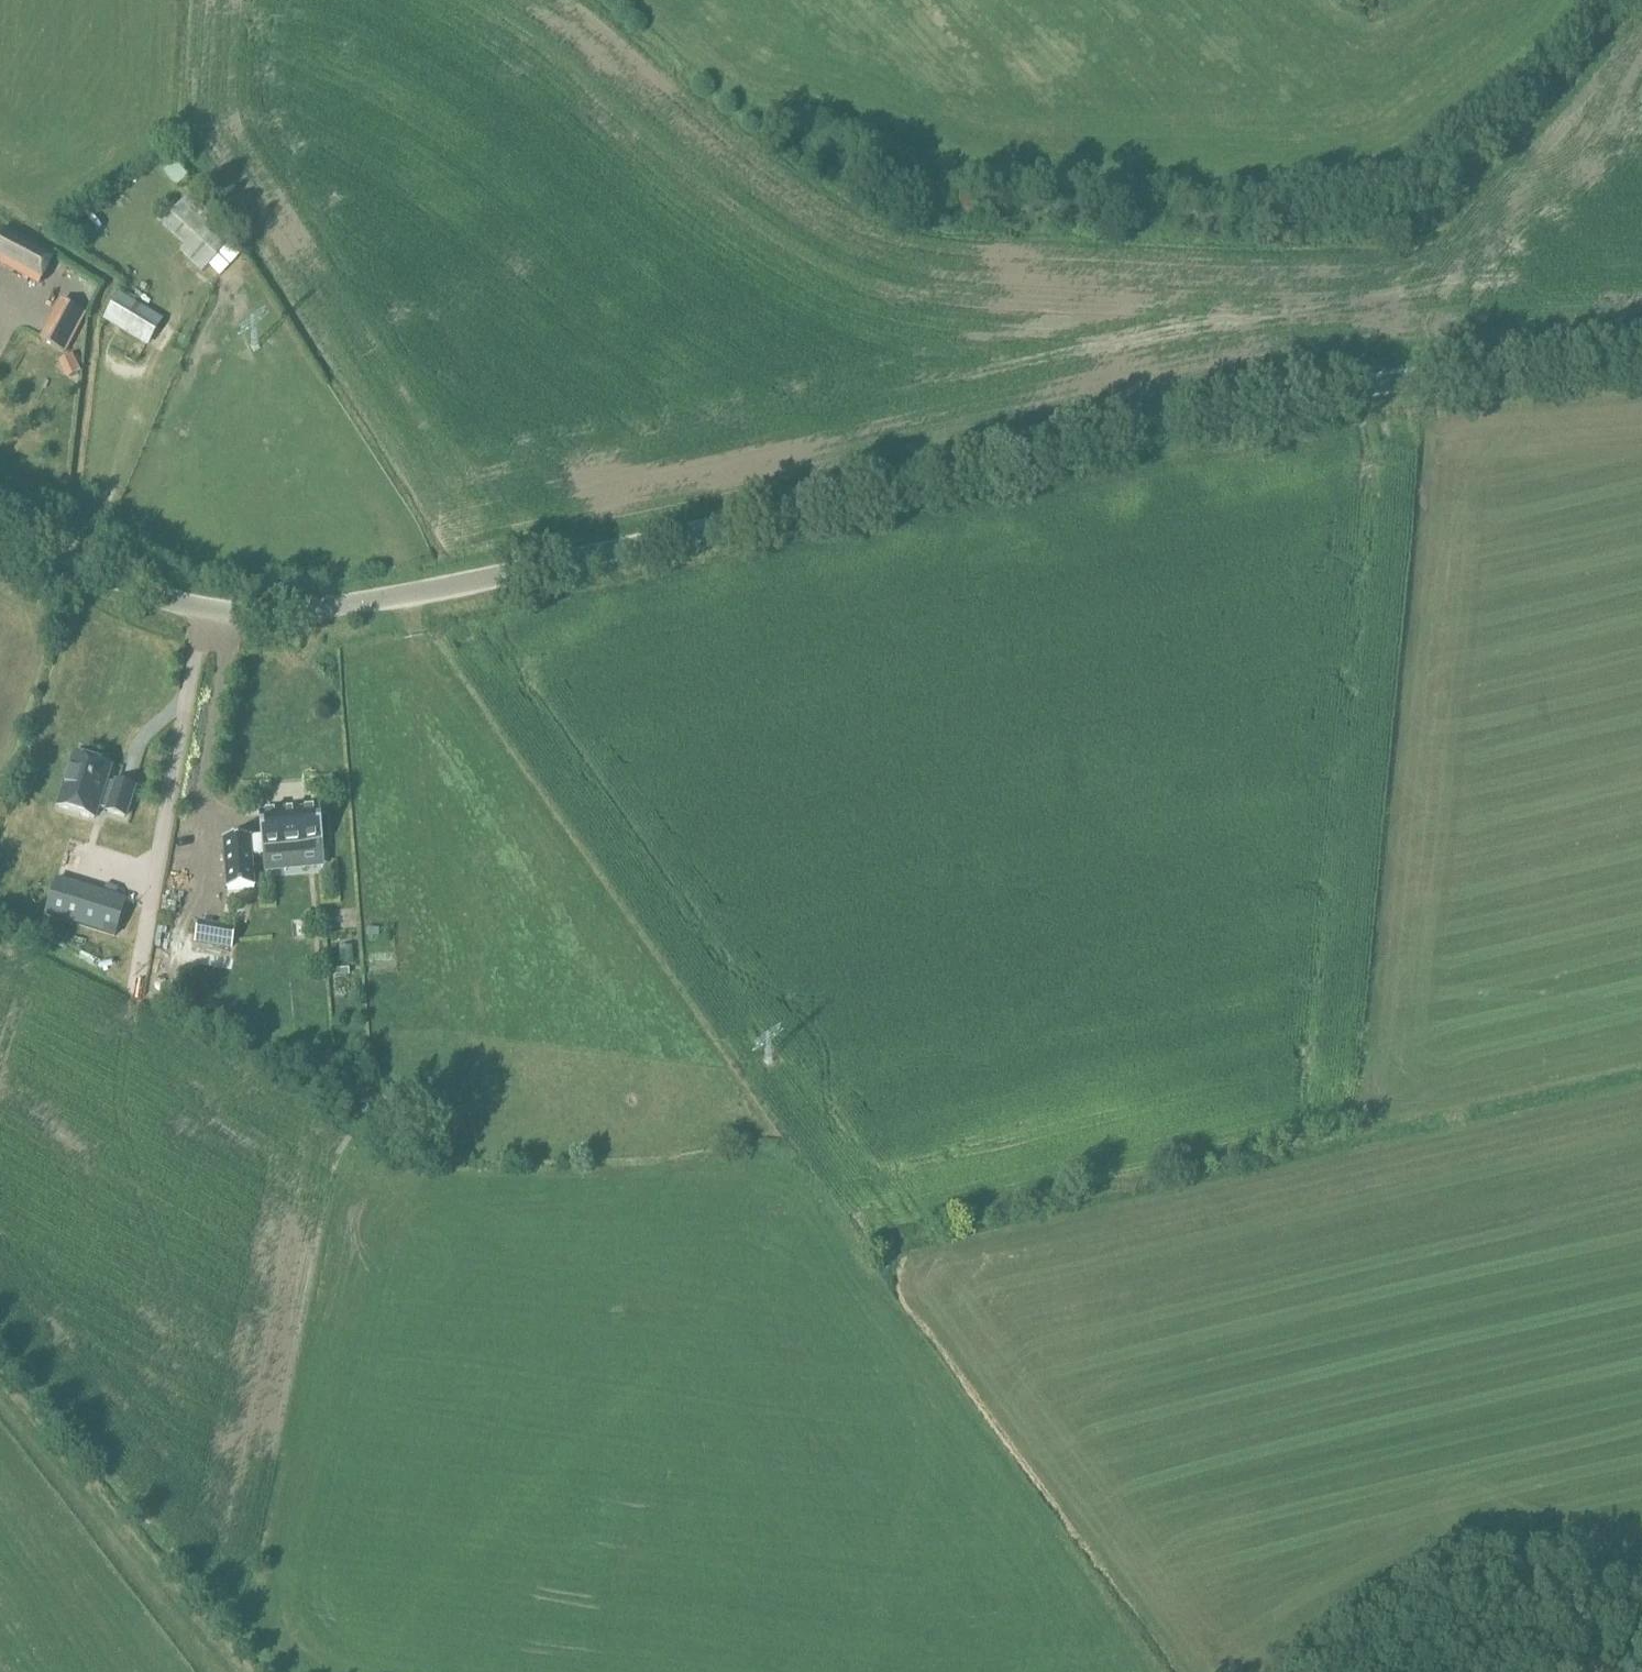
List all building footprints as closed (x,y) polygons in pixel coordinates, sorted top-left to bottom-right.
[(178,205),(163,222),(188,246),(181,253),(203,273),(228,246),(207,226),(204,229),(178,205)] [(2,235),(0,238),(0,259),(45,284),(55,263),(2,235)] [(103,320),(105,321),(146,346),(161,320),(119,295),(103,320)] [(86,316),(62,303),(42,342),(66,354),(86,316)] [(109,765),(75,753),(61,801),(95,813),(98,803),(107,806),(106,808),(126,814),(136,785),(115,778),(114,782),(105,778),(109,765)] [(326,872),(321,817),(266,820),(269,877),(326,872)]
